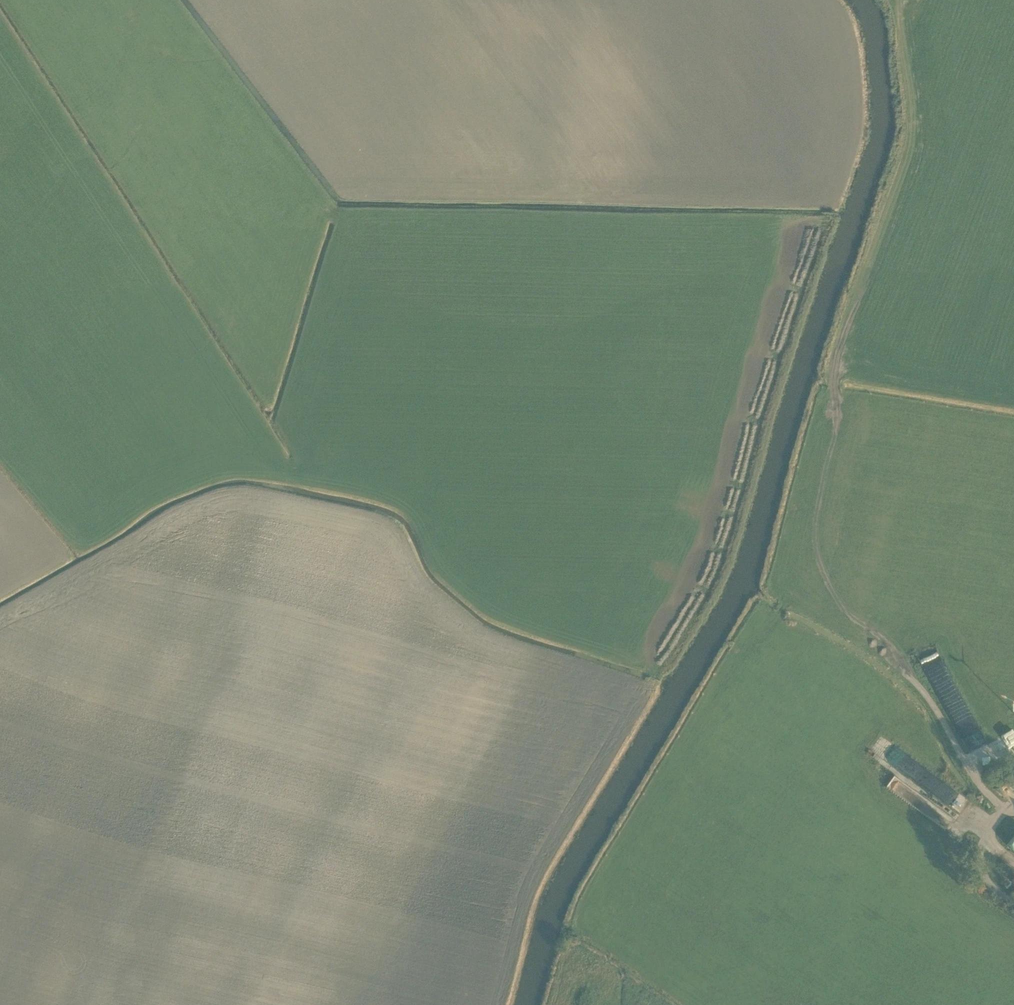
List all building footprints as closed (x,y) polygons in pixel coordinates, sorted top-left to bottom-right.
[(920,659),(927,671),(944,662),(937,650),(920,659)] [(888,787),(906,801),(915,790),(896,776),(888,787)] [(939,776),(930,789),(958,810),(968,797),(939,776)]
